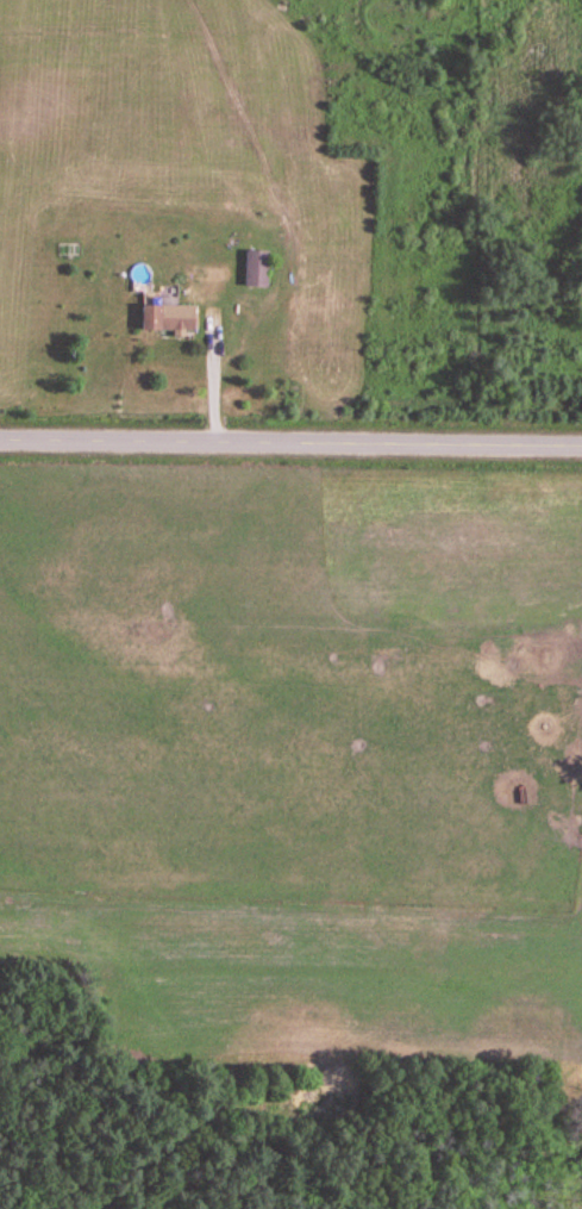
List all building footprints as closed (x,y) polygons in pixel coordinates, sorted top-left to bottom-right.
[(243,286),(267,286),(267,250),(243,250),(243,286)] [(193,330),(193,305),(172,305),(172,288),(161,288),(161,304),(138,304),(138,330),(193,330)]
